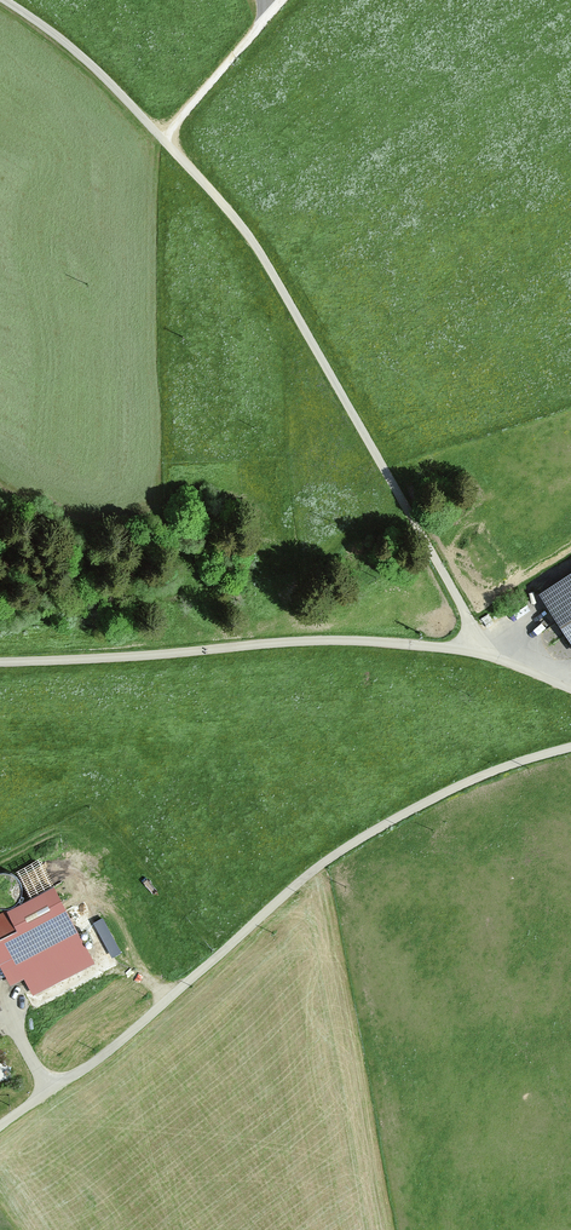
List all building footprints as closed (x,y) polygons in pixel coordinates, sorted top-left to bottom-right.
[(570,644),(570,573),(539,594),(570,644)] [(10,982),(25,976),(33,994),(95,961),(54,883),(0,914),(0,963),(10,982)]
